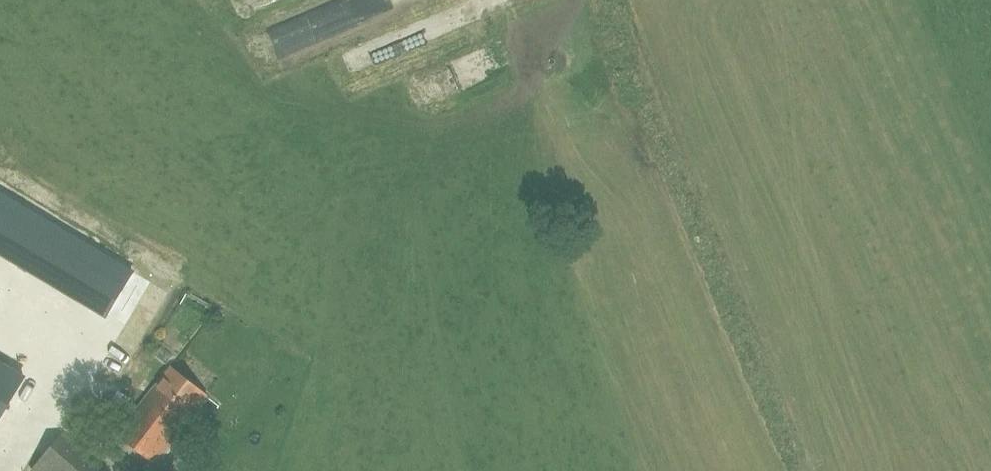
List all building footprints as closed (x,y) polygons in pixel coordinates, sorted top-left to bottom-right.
[(92,304),(109,314),(133,273),(116,263),(92,304)] [(18,365),(110,408),(124,378),(33,334),(18,365)] [(23,381),(0,368),(0,420),(23,381)] [(192,414),(206,396),(171,369),(157,387),(156,386),(118,435),(156,464),(194,415),(192,414)] [(119,393),(111,407),(122,413),(130,399),(119,393)] [(33,470),(98,470),(64,440),(61,437),(44,456),(31,469),(33,470)]
